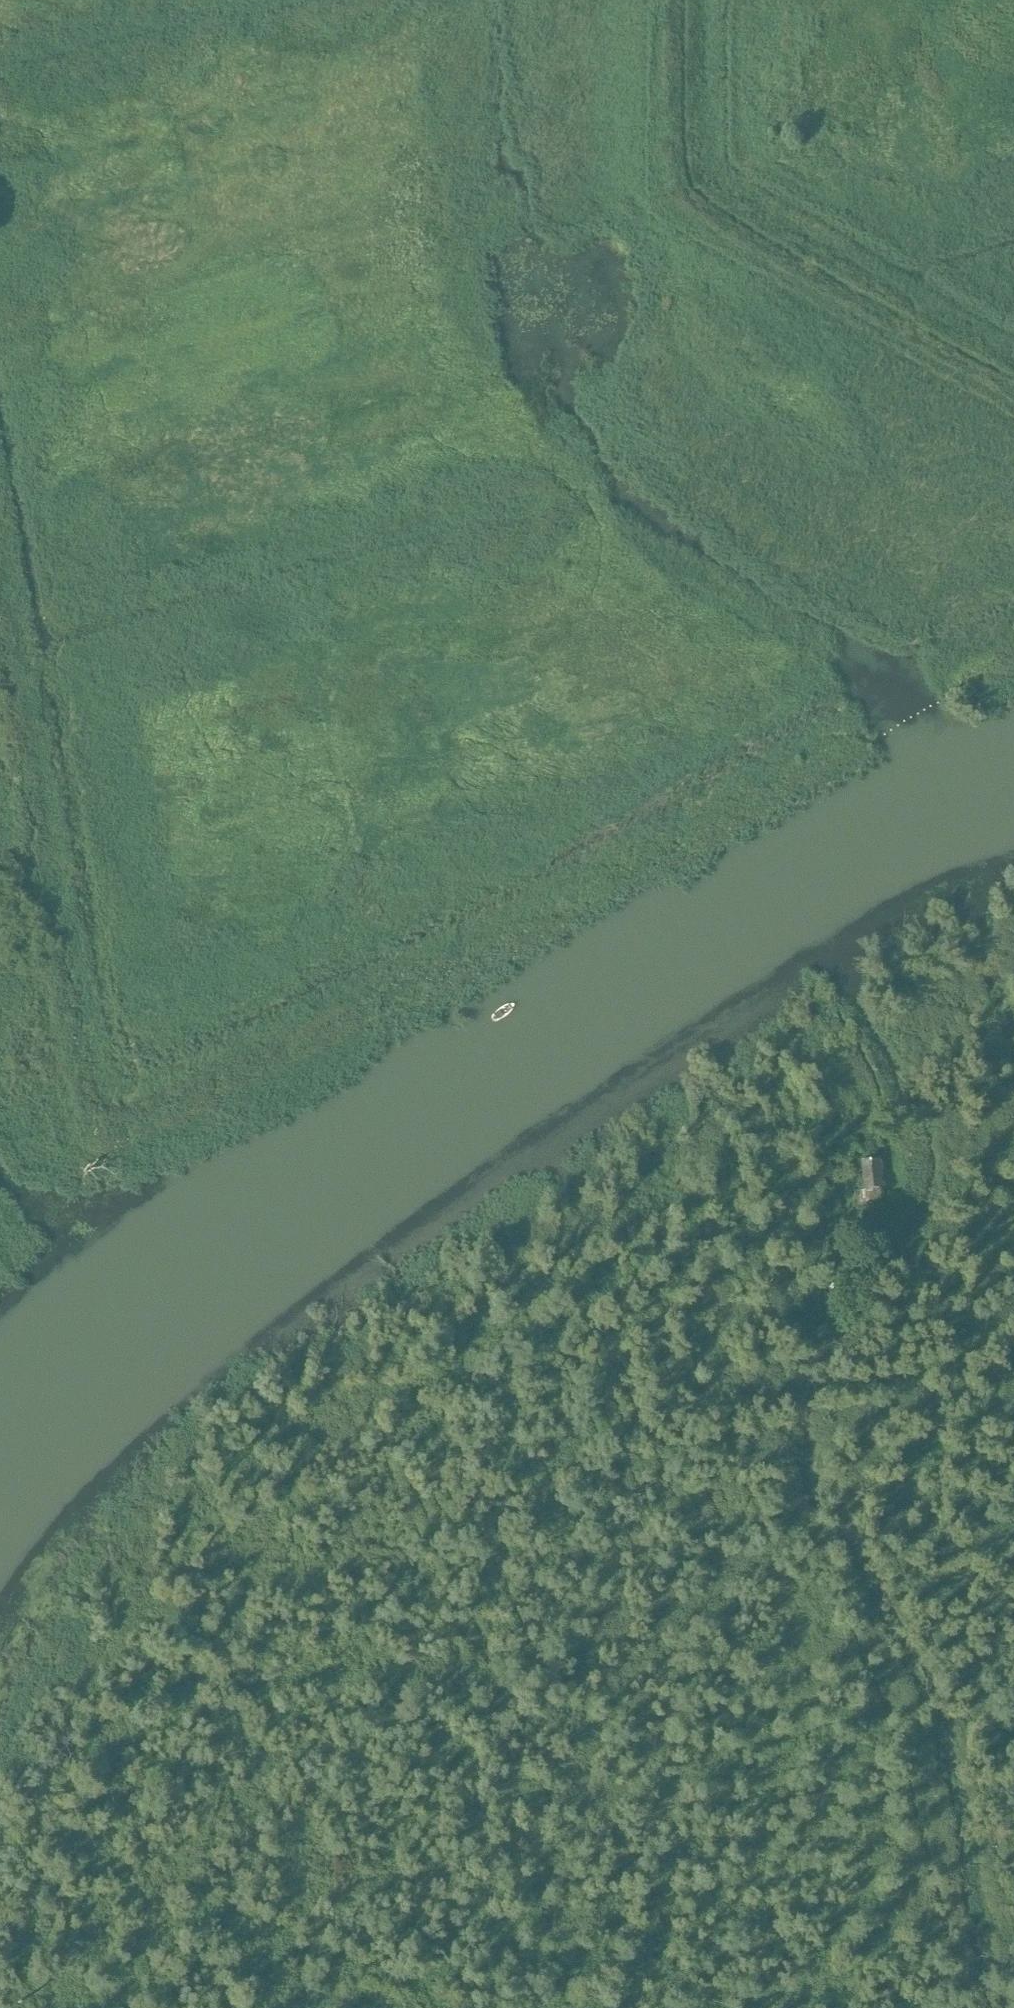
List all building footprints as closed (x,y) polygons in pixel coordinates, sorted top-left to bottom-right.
[(880,1159),(861,1160),(865,1190),(883,1188),(880,1159)]
